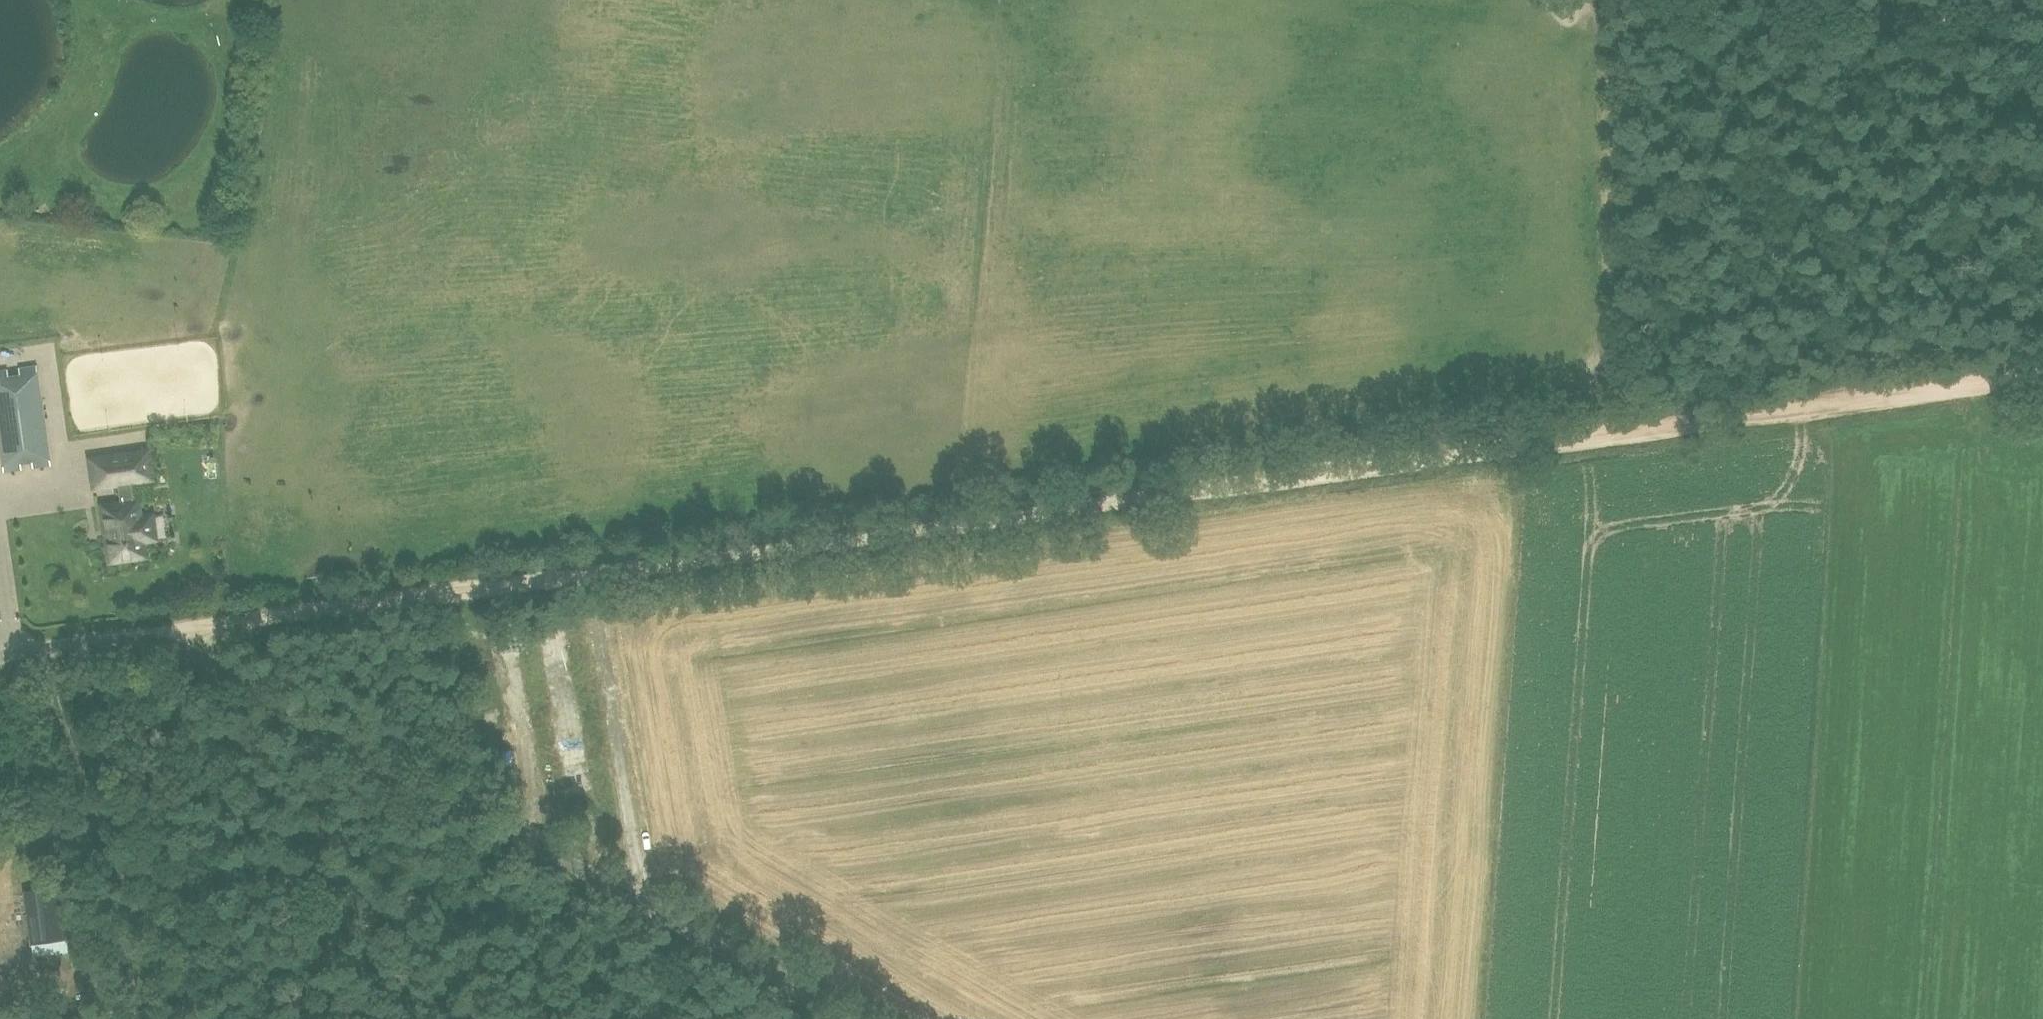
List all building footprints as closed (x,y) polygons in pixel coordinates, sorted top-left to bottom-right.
[(20,463),(20,459),(31,457),(32,461),(50,459),(37,371),(0,376),(0,450),(2,466),(20,463)] [(126,502),(102,506),(109,561),(145,556),(143,540),(155,538),(152,515),(140,516),(137,501),(134,501),(131,481),(152,478),(148,451),(86,459),(90,487),(117,483),(119,495),(125,494),(126,502)] [(66,937),(60,887),(24,891),(30,941),(31,941),(33,953),(67,950),(66,937)]
